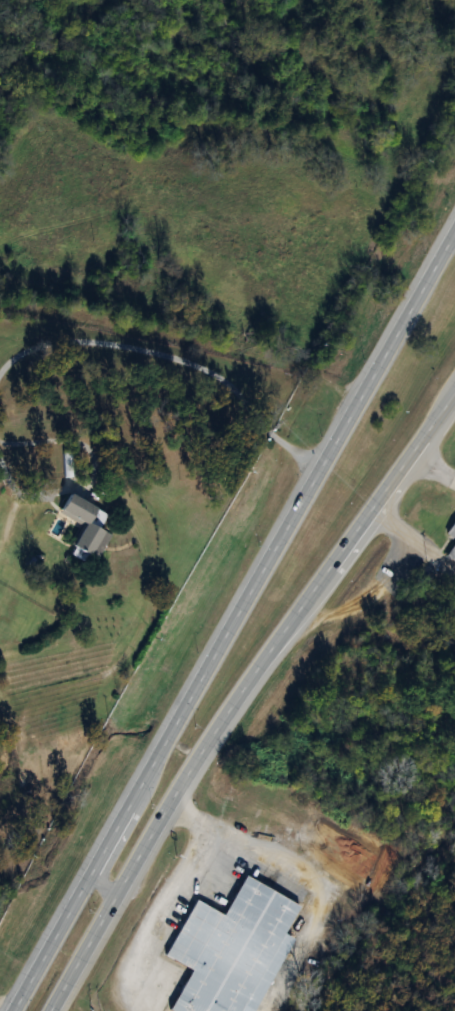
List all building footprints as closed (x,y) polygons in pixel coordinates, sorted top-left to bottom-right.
[(60,514),(84,526),(74,547),(98,558),(109,534),(99,529),(107,512),(69,495),(60,514)] [(446,534),(454,540),(454,520),(446,534)] [(446,557),(454,562),(454,542),(446,557)] [(293,938),(286,935),(301,905),(244,877),(225,915),(195,900),(166,957),(192,969),(171,1010),(256,1010),(293,938)]
